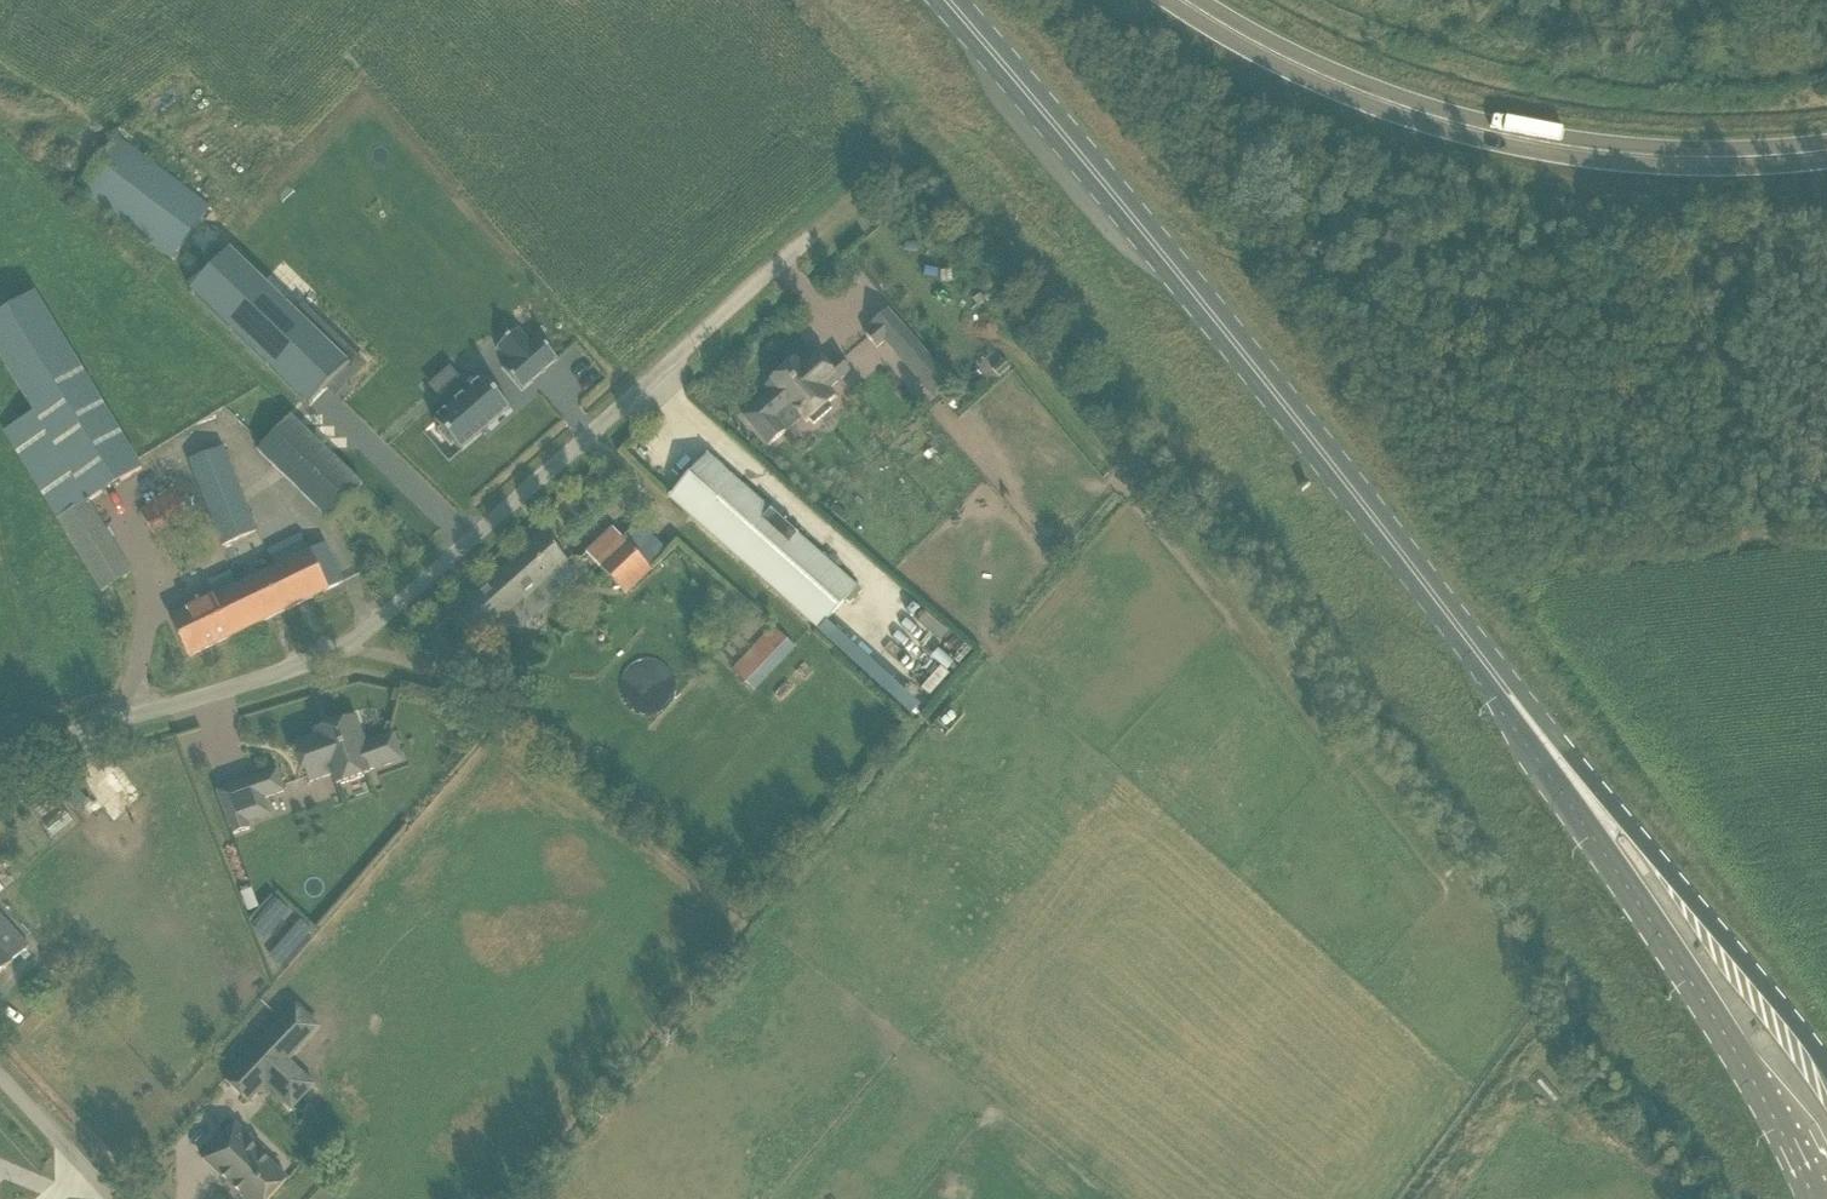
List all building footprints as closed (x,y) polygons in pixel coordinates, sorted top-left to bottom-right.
[(340,376),(355,359),(307,316),(301,323),(214,243),(194,265),(175,286),(298,399),(320,375),(329,383),(338,374),(340,376)] [(4,431),(101,591),(131,573),(88,502),(142,469),(35,293),(0,315),(0,357),(34,413),(4,431)] [(942,373),(887,310),(870,325),(873,328),(865,335),(876,347),(884,340),(895,353),(898,351),(929,386),(942,373)] [(518,328),(496,347),(509,362),(502,368),(522,390),(557,359),(538,337),(531,343),(518,328)] [(828,367),(813,350),(797,363),(794,360),(765,386),(771,392),(743,416),(769,446),(785,431),(775,419),(791,405),(806,422),(809,419),(813,424),(831,408),(827,404),(835,397),(829,389),(850,370),(839,358),(828,367)] [(451,444),(458,452),(507,409),(480,379),(466,392),(458,383),(439,399),(447,408),(431,422),(438,430),(435,433),(448,447),(451,444)] [(327,520),(361,485),(290,417),(257,452),(327,520)] [(225,446),(188,461),(221,548),(259,531),(225,446)] [(669,497),(819,630),(857,588),(707,455),(669,497)] [(188,510),(174,489),(139,512),(153,533),(188,510)] [(625,594),(651,569),(669,552),(642,524),(598,566),(625,594)] [(570,559),(544,531),(460,606),(482,636),(498,623),(527,624),(529,599),(570,559)] [(210,599),(200,603),(170,618),(189,657),(342,583),(324,545),(309,552),(300,535),(267,551),(275,567),(236,586),(230,572),(204,585),(210,599)] [(796,648),(774,626),(732,669),(754,691),(796,648)] [(668,672),(629,670),(627,705),(666,707),(668,672)] [(319,736),(295,744),(309,782),(330,775),(334,784),(370,771),(369,769),(379,766),(401,758),(392,734),(370,742),(365,744),(355,716),(316,730),(319,736)] [(237,784),(217,792),(232,835),(249,829),(245,817),(268,809),(264,798),(285,791),(278,773),(238,787),(237,784)] [(46,782),(33,793),(50,813),(63,801),(46,782)] [(251,890),(240,894),(247,912),(258,908),(251,890)] [(29,947),(0,915),(0,973),(29,947)] [(283,1020),(224,1080),(248,1104),(266,1085),(277,1074),(303,1098),(315,1085),(289,1060),(291,1058),(292,1057),(306,1042),(283,1020)] [(236,1122),(202,1159),(244,1198),(269,1198),(288,1180),(266,1158),(270,1154),(236,1122)]
